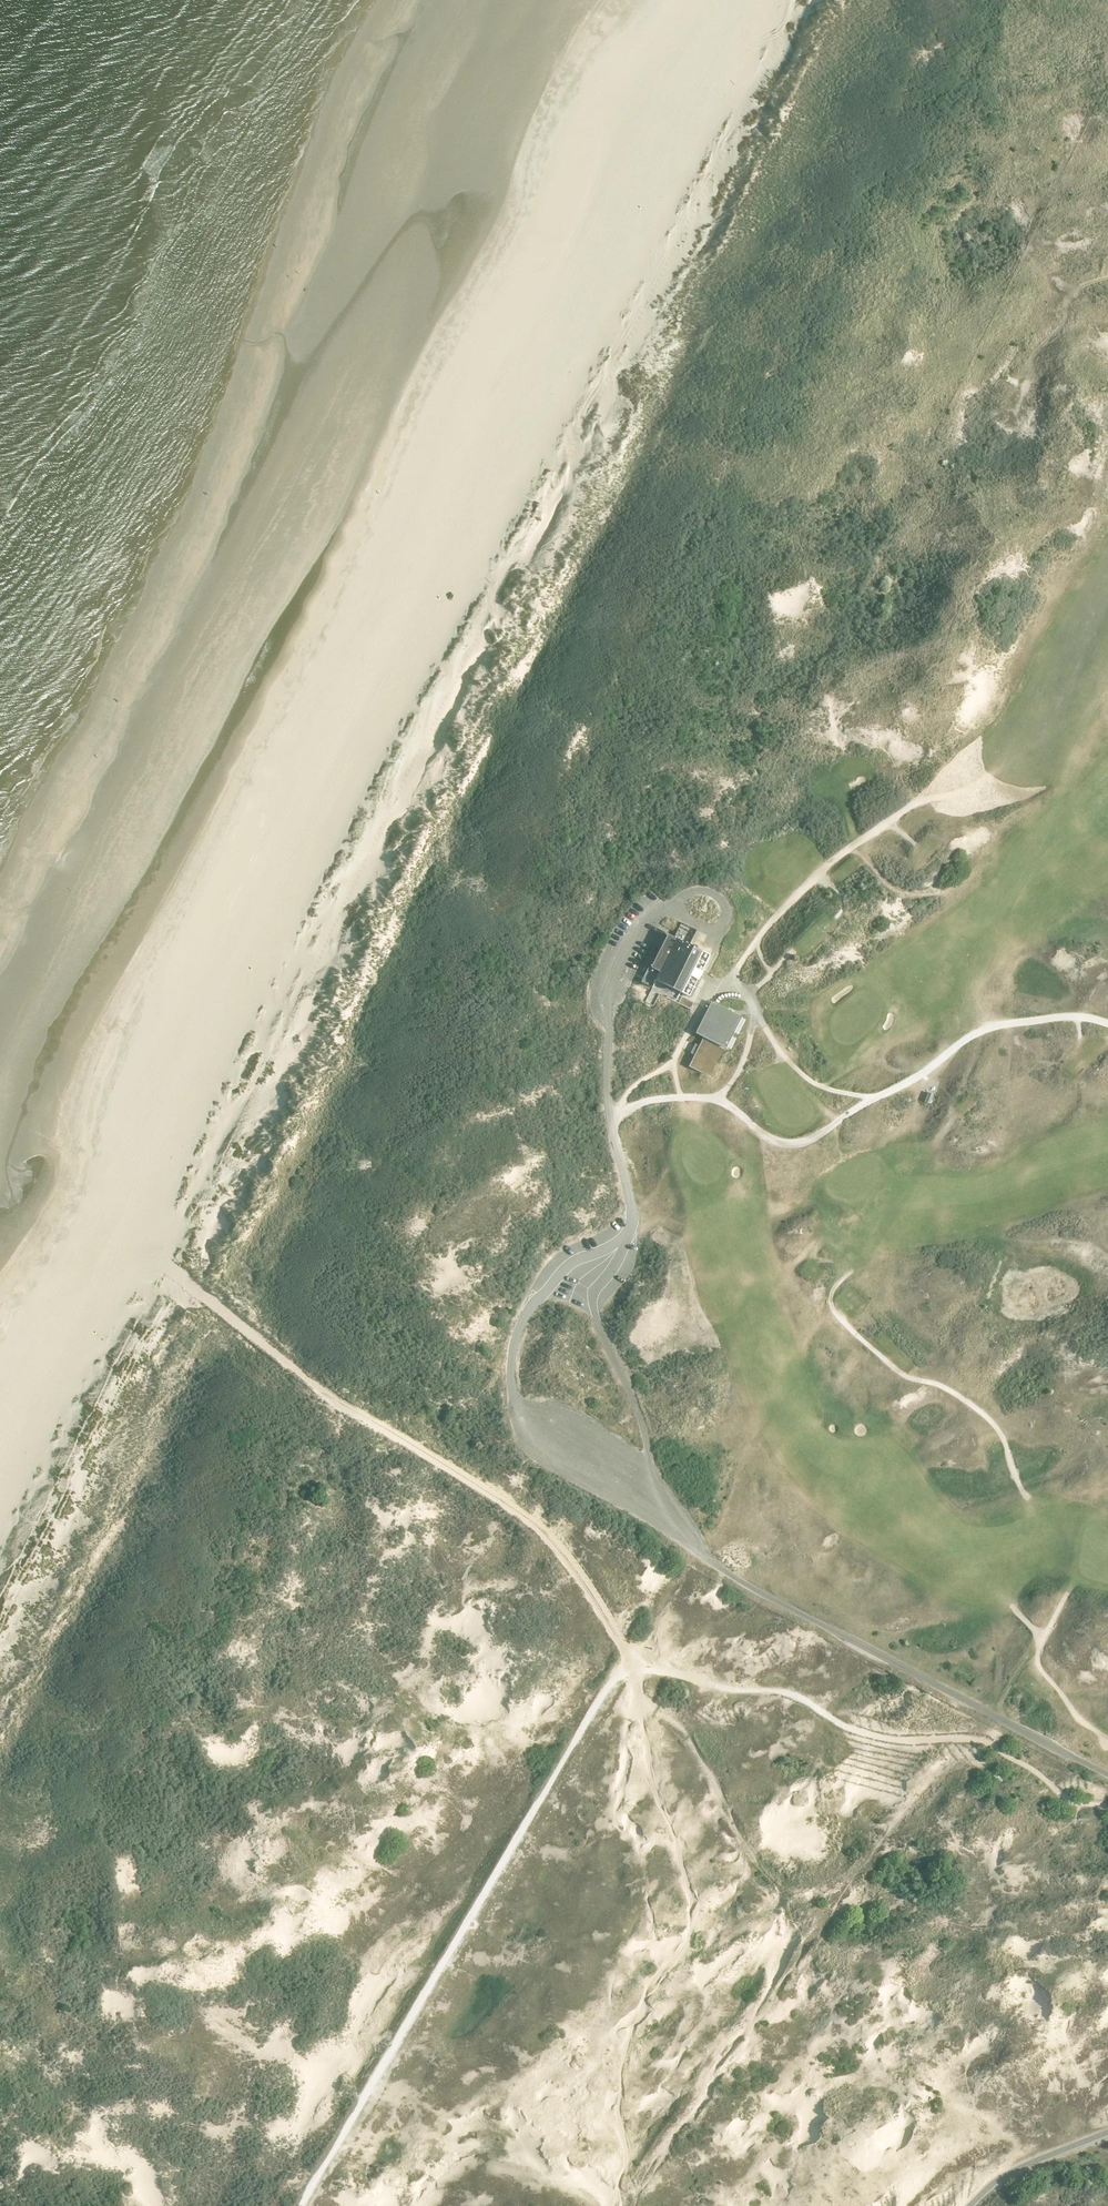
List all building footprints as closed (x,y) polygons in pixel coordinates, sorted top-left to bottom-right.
[(709,955),(677,939),(667,934),(651,967),(660,971),(652,987),(656,979),(680,991),(676,999),(680,991),(691,997),(701,976),(699,975),(709,955)] [(690,1009),(694,1002),(681,996),(678,1003),(690,1009)] [(741,1017),(711,1002),(695,1032),(726,1048),(741,1017)]
